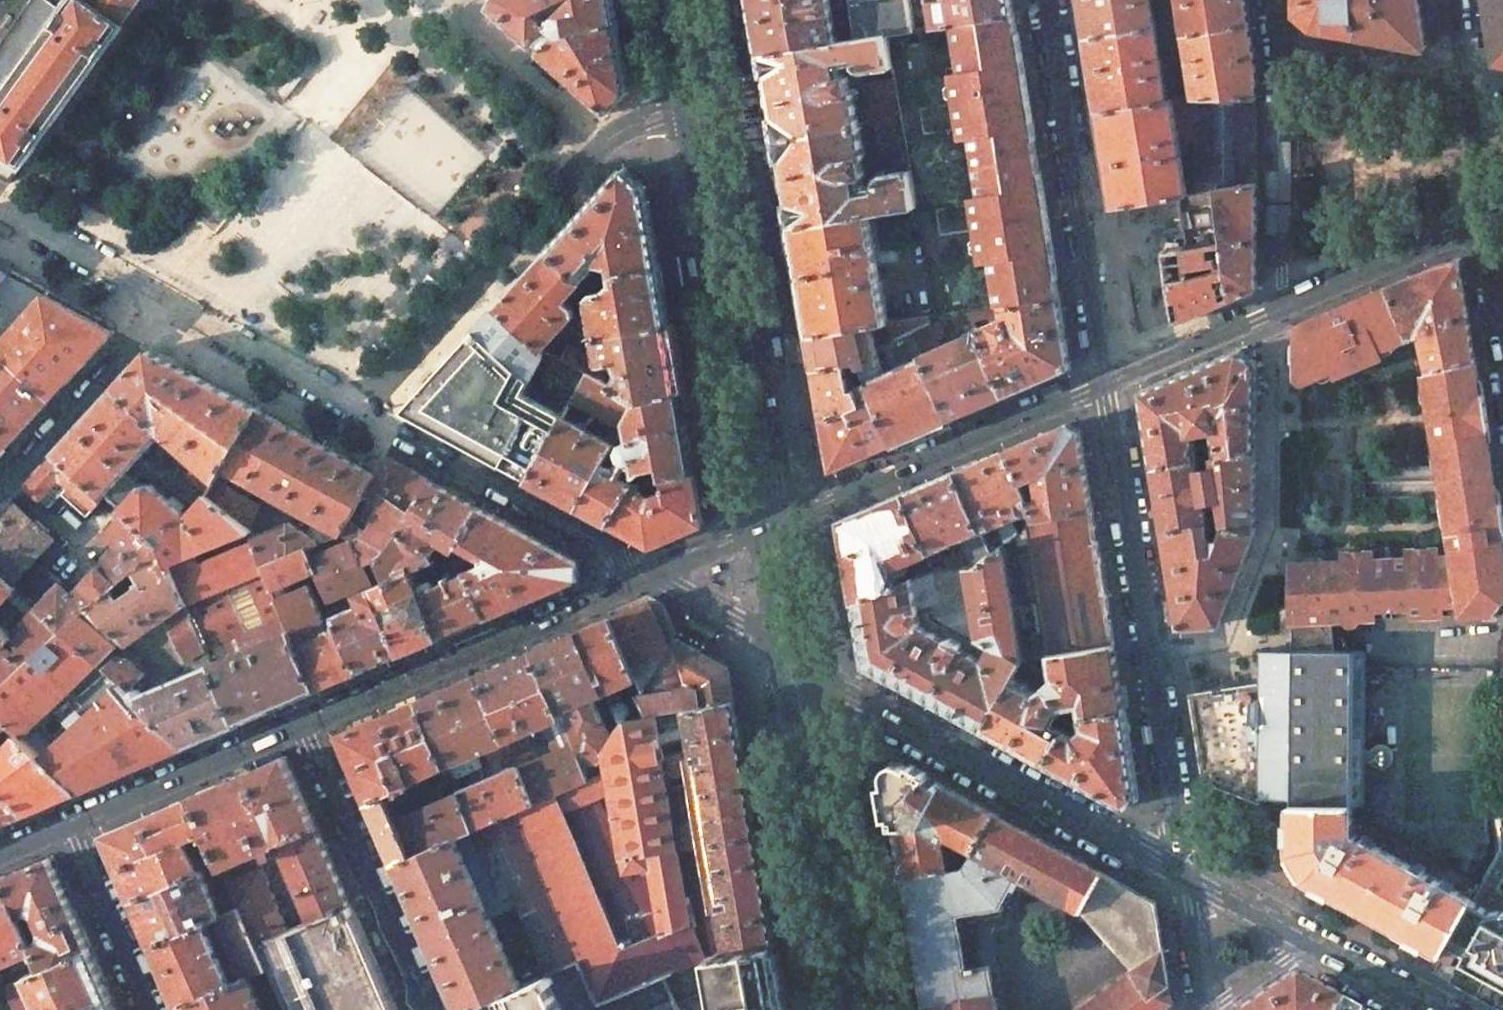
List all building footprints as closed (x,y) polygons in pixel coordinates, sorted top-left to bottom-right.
[(10,182),(26,159),(122,27),(93,6),(85,0),(32,0),(0,45),(0,177),(10,182)] [(93,6),(122,27),(142,0),(85,0),(93,6)] [(618,25),(614,0),(496,0),(492,7),(541,51),(559,34),(618,25)] [(860,39),(854,0),(752,0),(761,54),(860,39)] [(854,0),(860,39),(887,35),(914,31),(909,0),(854,0)] [(935,28),(958,24),(1015,16),(1012,0),(931,0),(935,28)] [(1087,37),(1156,26),(1152,0),(1081,0),(1087,37)] [(1186,35),(1250,24),(1246,0),(1179,0),(1186,35)] [(1355,0),(1297,0),(1297,14),(1314,29),(1350,36),(1356,37),(1358,37),(1355,0)] [(1419,0),(1355,0),(1358,37),(1424,49),(1426,49),(1419,5),(1419,0)] [(1496,63),(1502,64),(1502,0),(1486,0),(1496,63)] [(1043,195),(1031,117),(1025,118),(1019,79),(1024,78),(1015,16),(958,24),(964,67),(947,70),(948,75),(956,74),(957,83),(959,96),(966,136),(975,135),(985,195),(975,197),(978,214),(982,237),(984,251),(986,260),(994,259),(996,269),(980,272),(981,278),(998,276),(1002,304),(1059,295),(1049,233),(1044,234),(1038,196),(1043,195)] [(1250,24),(1186,35),(1197,98),(1257,98),(1257,70),(1250,24)] [(541,51),(609,114),(629,91),(618,25),(559,34),(541,51)] [(1156,26),(1087,37),(1098,111),(1168,100),(1159,45),(1156,26)] [(924,37),(923,29),(915,31),(917,39),(924,37)] [(860,39),(761,54),(765,76),(768,75),(775,117),(772,117),(776,139),(859,125),(853,95),(852,93),(851,92),(848,76),(845,76),(843,65),(855,63),(857,67),(858,69),(861,71),(865,72),(878,70),(880,82),(868,84),(874,123),(876,122),(901,118),(887,35),(860,39)] [(1019,79),(1025,118),(1031,117),(1025,79),(1024,78),(1019,79)] [(950,86),(951,94),(955,97),(959,96),(957,83),(953,83),(950,86)] [(1168,100),(1098,111),(1113,206),(1120,205),(1160,198),(1177,196),(1196,192),(1194,168),(1184,168),(1179,139),(1192,138),(1190,98),(1184,98),(1168,100)] [(1197,98),(1190,98),(1192,138),(1194,168),(1196,192),(1216,189),(1257,182),(1257,98),(1197,98)] [(859,125),(776,139),(780,161),(782,161),(790,203),(787,203),(791,225),(869,213),(916,206),(901,118),(876,122),(881,151),(875,153),(878,170),(875,174),(874,176),(876,180),(876,183),(876,185),(864,187),(862,176),(865,175),(862,159),(864,158),(864,156),(859,125)] [(625,168),(551,250),(585,280),(600,263),(612,266),(613,275),(660,267),(646,187),(625,168)] [(1257,286),(1257,182),(1216,189),(1222,232),(1224,243),(1231,299),(1257,288),(1257,286)] [(1196,192),(1177,196),(1182,237),(1222,232),(1216,189),(1196,192)] [(1049,233),(1043,195),(1038,196),(1044,234),(1049,233)] [(869,213),(791,225),(800,276),(878,264),(884,264),(885,262),(882,247),(882,241),(874,243),(869,213)] [(975,241),(976,249),(980,251),(984,251),(982,237),(977,238),(975,241)] [(1169,265),(1171,278),(1179,322),(1187,317),(1231,299),(1224,243),(1184,248),(1184,247),(1178,248),(1178,243),(1166,245),(1169,265)] [(896,245),(882,247),(885,262),(898,260),(896,248),(896,245)] [(551,250),(498,308),(538,343),(544,349),(575,315),(573,308),(565,301),(585,280),(551,250)] [(1470,325),(1460,260),(1446,264),(1432,268),(1401,281),(1387,287),(1409,338),(1409,339),(1430,330),(1433,348),(1424,350),(1430,372),(1434,371),(1475,361),(1470,325)] [(878,264),(800,276),(810,335),(888,322),(878,264)] [(660,267),(613,275),(614,283),(607,290),(595,292),(589,299),(592,315),(575,318),(579,340),(596,337),(670,324),(660,267)] [(10,274),(0,268),(0,285),(10,274)] [(0,285),(0,313),(8,318),(18,327),(47,294),(10,274),(0,285)] [(1346,305),(1300,325),(1301,376),(1303,380),(1305,383),(1310,381),(1319,376),(1333,370),(1336,377),(1375,360),(1383,357),(1380,350),(1394,344),(1409,338),(1387,287),(1359,299),(1361,305),(1354,308),(1348,310),(1346,305)] [(48,402),(115,332),(47,294),(18,327),(0,347),(0,360),(48,402)] [(1002,304),(968,310),(973,321),(990,317),(992,324),(977,330),(1006,395),(1070,368),(1071,366),(1061,308),(1059,295),(1002,304)] [(1354,308),(1361,305),(1359,299),(1352,302),(1346,305),(1348,310),(1354,308)] [(518,397),(544,349),(538,343),(498,308),(405,410),(486,454),(518,397)] [(967,335),(922,354),(949,419),(1006,395),(977,330),(973,321),(968,310),(952,317),(958,330),(964,327),(967,335)] [(18,327),(8,318),(0,313),(0,347),(18,327)] [(888,322),(810,335),(816,368),(859,360),(869,383),(885,376),(883,367),(878,350),(885,347),(913,334),(935,325),(931,316),(888,322)] [(935,325),(913,334),(918,347),(945,335),(942,327),(947,325),(945,320),(935,325)] [(670,324),(596,337),(600,363),(603,365),(617,362),(621,371),(613,386),(639,401),(682,392),(670,324)] [(885,376),(869,383),(894,442),(949,419),(922,354),(918,347),(913,334),(885,347),(892,363),(896,371),(885,376)] [(581,351),(569,344),(561,358),(581,369),(589,355),(581,351)] [(1394,344),(1380,350),(1383,357),(1390,354),(1392,353),(1394,350),(1395,348),(1394,344)] [(518,397),(486,454),(530,479),(560,424),(532,408),(543,391),(547,393),(541,405),(564,417),(564,416),(574,398),(588,373),(581,369),(561,358),(544,349),(518,397)] [(259,409),(150,350),(115,388),(164,431),(163,432),(198,463),(186,476),(207,495),(208,494),(209,495),(218,480),(225,468),(259,409)] [(1241,350),(1143,392),(1155,467),(1199,460),(1195,433),(1215,430),(1219,457),(1256,451),(1257,361),(1241,350)] [(596,359),(589,355),(581,369),(588,373),(599,379),(602,373),(602,368),(597,365),(596,359)] [(48,402),(0,360),(0,455),(48,402)] [(816,368),(833,468),(836,466),(894,442),(869,383),(859,360),(816,368)] [(1492,473),(1484,419),(1479,420),(1476,406),(1482,405),(1475,361),(1434,371),(1430,372),(1424,373),(1431,415),(1437,456),(1441,481),(1442,481),(1446,480),(1492,473)] [(1327,380),(1336,377),(1333,370),(1319,376),(1321,379),(1323,380),(1327,380)] [(560,424),(530,479),(580,506),(607,459),(627,423),(639,401),(613,386),(599,379),(588,373),(574,398),(616,422),(606,439),(564,416),(564,417),(560,424)] [(164,431),(115,388),(57,452),(106,495),(125,473),(151,445),(163,432),(164,431)] [(639,401),(627,423),(630,441),(626,443),(623,449),(625,456),(632,459),(633,459),(636,475),(639,475),(644,470),(661,466),(663,477),(695,471),(682,392),(639,401)] [(375,473),(259,409),(225,468),(249,481),(316,519),(342,533),(344,533),(351,519),(365,495),(376,474),(375,473)] [(1069,423),(1008,449),(1022,483),(1038,476),(1041,498),(1029,500),(1036,516),(1093,510),(1081,430),(1069,423)] [(957,470),(994,550),(1016,533),(1036,516),(1029,500),(1022,483),(1008,449),(957,470)] [(1199,460),(1155,467),(1164,528),(1209,523),(1206,500),(1221,497),(1225,526),(1256,531),(1256,451),(1219,457),(1215,457),(1216,467),(1201,469),(1199,460)] [(57,452),(25,487),(40,501),(41,499),(50,508),(68,487),(82,499),(76,506),(107,535),(119,546),(110,550),(94,568),(97,571),(74,594),(62,583),(59,587),(39,568),(45,562),(47,564),(52,560),(54,562),(65,550),(54,540),(56,538),(51,532),(48,529),(15,498),(0,514),(0,571),(15,585),(17,587),(37,606),(40,609),(64,632),(161,544),(126,513),(118,506),(106,495),(57,452)] [(365,495),(351,519),(344,533),(356,540),(355,541),(366,565),(378,559),(388,555),(430,480),(385,456),(375,473),(376,474),(365,495)] [(607,459),(580,506),(609,523),(635,481),(626,477),(628,473),(613,464),(614,463),(607,459)] [(261,505),(241,493),(240,493),(249,481),(225,468),(218,480),(209,495),(251,528),(251,529),(255,537),(267,565),(309,548),(321,542),(329,539),(342,533),(316,519),(308,533),(291,522),(261,534),(257,528),(257,527),(257,526),(251,528),(255,519),(261,505)] [(957,470),(907,492),(933,551),(933,552),(963,539),(966,549),(946,556),(950,567),(976,564),(994,550),(957,470)] [(635,481),(609,523),(652,546),(704,524),(695,471),(663,477),(635,481)] [(209,495),(208,494),(207,495),(187,518),(151,485),(142,486),(141,487),(125,473),(106,495),(118,506),(126,513),(161,544),(169,563),(251,529),(251,528),(209,495)] [(1450,536),(1450,537),(1451,540),(1454,544),(1457,546),(1461,547),(1462,557),(1439,558),(1439,550),(1415,550),(1416,556),(1416,559),(1409,559),(1381,561),(1374,561),(1373,552),(1350,553),(1350,555),(1351,562),(1343,562),(1304,564),(1295,576),(1294,607),(1309,621),(1332,620),(1377,618),(1377,608),(1411,606),(1411,616),(1445,615),(1444,605),(1461,604),(1462,614),(1497,612),(1502,605),(1502,539),(1501,524),(1496,525),(1495,518),(1499,517),(1492,473),(1446,480),(1442,481),(1441,481),(1450,536)] [(481,508),(430,480),(388,555),(378,559),(388,581),(413,570),(435,561),(432,554),(440,542),(443,538),(450,542),(460,547),(462,544),(481,508)] [(907,492),(842,519),(856,601),(916,578),(909,561),(933,551),(907,492)] [(579,561),(481,508),(462,544),(460,547),(459,550),(461,554),(467,547),(472,550),(487,560),(485,564),(484,564),(468,570),(489,616),(579,579),(579,561)] [(1100,554),(1093,510),(1036,516),(1016,533),(1038,657),(1114,644),(1100,554)] [(1209,523),(1164,528),(1180,626),(1219,624),(1256,531),(1225,526),(1221,537),(1212,539),(1209,523)] [(294,628),(281,597),(277,588),(267,565),(255,537),(251,529),(169,563),(186,602),(213,663),(239,723),(320,688),(294,628)] [(356,540),(344,533),(342,533),(329,539),(321,542),(309,548),(313,558),(318,570),(331,599),(332,603),(338,601),(336,597),(362,586),(364,590),(375,585),(366,565),(355,541),(356,540)] [(976,564),(950,567),(940,568),(916,578),(856,601),(867,664),(985,729),(1014,677),(1024,659),(1038,657),(1016,533),(994,550),(976,564)] [(169,563),(161,544),(64,632),(99,663),(111,652),(116,646),(122,640),(127,644),(162,619),(165,617),(173,634),(185,661),(186,661),(192,672),(213,663),(186,602),(169,563)] [(313,558),(309,548),(267,565),(277,588),(318,570),(313,558)] [(461,554),(459,550),(437,560),(447,580),(437,584),(422,591),(442,636),(489,616),(468,570),(466,566),(464,562),(461,554)] [(1295,565),(1295,576),(1304,564),(1298,565),(1295,565)] [(442,636),(422,591),(420,586),(413,570),(388,581),(376,586),(404,652),(442,636)] [(0,571),(0,606),(17,587),(15,585),(0,571)] [(361,670),(342,626),(335,630),(331,626),(328,628),(313,592),(309,583),(307,584),(307,586),(281,597),(294,628),(320,688),(361,670)] [(376,586),(375,585),(364,590),(361,592),(365,602),(337,614),(342,626),(361,670),(404,652),(376,586)] [(665,630),(650,600),(612,617),(640,677),(640,679),(645,688),(675,638),(665,630)] [(1461,604),(1444,605),(1445,615),(1462,614),(1461,604)] [(37,606),(12,633),(0,623),(0,646),(0,695),(64,632),(40,609),(37,606)] [(1377,618),(1411,616),(1411,606),(1377,608),(1377,618)] [(1294,649),(1331,647),(1331,637),(1332,620),(1309,621),(1294,607),(1294,610),(1303,622),(1294,622),(1294,649)] [(1294,622),(1303,622),(1294,610),(1294,622)] [(640,677),(612,617),(579,631),(608,693),(623,724),(626,720),(632,709),(629,704),(622,699),(626,688),(625,685),(640,677)] [(608,693),(579,631),(535,651),(591,778),(604,756),(615,738),(596,698),(608,693)] [(64,632),(0,695),(0,715),(9,723),(12,727),(15,729),(20,734),(22,736),(42,717),(49,710),(99,663),(64,632)] [(729,667),(675,638),(645,688),(639,698),(648,717),(658,716),(669,712),(735,701),(729,667)] [(1038,657),(1024,659),(1046,686),(1064,708),(1080,706),(1081,716),(1125,709),(1114,644),(1038,657)] [(1284,782),(1293,782),(1293,796),(1293,802),(1351,803),(1353,780),(1355,778),(1357,774),(1358,730),(1357,727),(1355,725),(1352,724),(1352,684),(1352,669),(1353,646),(1331,647),(1294,649),(1294,677),(1284,678),(1284,686),(1276,686),(1269,686),(1269,680),(1261,681),(1226,686),(1191,692),(1197,736),(1204,780),(1261,802),(1261,796),(1261,783),(1269,782),(1269,786),(1284,786),(1284,782)] [(1261,648),(1261,681),(1269,680),(1269,686),(1276,686),(1284,686),(1284,678),(1294,677),(1294,649),(1261,648)] [(591,778),(535,651),(480,674),(512,746),(515,754),(535,745),(529,732),(543,725),(555,753),(521,768),(535,802),(591,778)] [(116,656),(111,652),(99,663),(109,671),(122,684),(135,696),(143,693),(135,685),(145,675),(128,659),(116,656)] [(239,723),(213,663),(192,672),(143,693),(135,696),(187,745),(239,723)] [(122,684),(109,671),(92,686),(88,689),(92,694),(96,690),(105,700),(91,713),(89,710),(83,716),(83,720),(82,721),(78,718),(74,722),(78,725),(53,746),(38,731),(31,737),(28,734),(24,739),(42,756),(78,791),(187,745),(135,696),(122,684)] [(512,746),(480,674),(420,699),(448,766),(453,778),(481,767),(475,754),(501,743),(504,750),(512,746)] [(1014,677),(985,729),(1046,763),(1066,727),(1057,722),(1064,708),(1046,686),(1038,689),(1014,677)] [(645,688),(640,679),(631,697),(637,701),(639,698),(645,688)] [(448,766),(420,699),(341,733),(370,800),(388,791),(415,855),(474,829),(458,791),(418,809),(412,794),(413,794),(407,783),(448,766)] [(669,712),(671,724),(667,725),(668,729),(660,731),(658,716),(648,717),(626,720),(623,724),(615,738),(604,756),(618,829),(619,837),(754,814),(735,701),(669,712)] [(1066,727),(1046,763),(1127,807),(1139,798),(1125,709),(1081,716),(1084,728),(1077,733),(1066,727)] [(0,715),(0,732),(9,723),(0,715)] [(27,813),(78,791),(42,756),(24,739),(22,736),(20,734),(0,751),(0,788),(27,813)] [(317,824),(288,756),(194,796),(217,849),(222,861),(225,866),(280,841),(317,824)] [(920,826),(941,784),(902,763),(886,775),(894,825),(920,826)] [(521,768),(520,765),(458,791),(474,829),(517,810),(535,802),(521,768)] [(776,946),(754,814),(619,837),(618,829),(612,830),(591,778),(535,802),(517,810),(582,959),(600,1001),(664,974),(697,960),(776,946)] [(1284,786),(1269,786),(1269,782),(1261,783),(1261,796),(1277,796),(1293,796),(1293,782),(1284,782),(1284,786)] [(975,852),(996,814),(941,784),(920,826),(894,825),(903,878),(950,870),(945,843),(943,843),(946,836),(975,852)] [(27,813),(0,788),(0,825),(27,813)] [(415,855),(388,791),(370,800),(397,863),(415,855)] [(217,849),(194,796),(106,833),(109,839),(134,899),(203,869),(198,857),(217,849)] [(1351,803),(1293,802),(1292,851),(1308,877),(1443,952),(1473,900),(1353,833),(1353,803),(1351,803)] [(397,863),(460,1009),(470,1009),(499,997),(536,980),(550,974),(582,959),(517,810),(474,829),(415,855),(397,863)] [(926,1009),(997,1009),(990,965),(982,967),(972,910),(1016,900),(1028,880),(1083,911),(1135,971),(1080,1009),(1159,1009),(1172,1001),(1156,902),(996,814),(975,852),(966,866),(950,870),(903,878),(926,1009)] [(1473,900),(1443,952),(1502,986),(1502,818),(1497,819),(1501,849),(1473,900)] [(350,901),(317,824),(280,841),(313,917),(350,901)] [(91,949),(51,857),(4,877),(27,927),(43,920),(48,934),(44,941),(35,944),(37,949),(43,961),(46,968),(91,949)] [(288,928),(261,865),(230,879),(236,892),(242,906),(257,941),(288,928)] [(217,900),(203,869),(134,899),(153,944),(206,921),(218,916),(242,906),(236,892),(217,900)] [(4,877),(0,879),(0,965),(37,949),(35,944),(27,927),(4,877)] [(350,901),(313,917),(288,928),(257,941),(268,968),(277,989),(286,1009),(397,1009),(350,901)] [(257,941),(242,906),(218,916),(244,978),(268,968),(257,941)] [(232,983),(206,921),(153,944),(165,971),(180,1006),(232,983)] [(776,946),(697,960),(664,974),(677,1002),(718,985),(719,1004),(722,1009),(734,1007),(735,1009),(787,1009),(776,946)] [(91,949),(46,968),(40,970),(5,987),(12,1003),(35,994),(41,1009),(117,1009),(91,949)] [(677,1002),(664,974),(600,1001),(582,959),(550,974),(536,980),(499,997),(505,1009),(680,1009),(677,1002)] [(46,968),(43,961),(38,964),(40,970),(46,968)] [(268,968),(244,978),(232,983),(180,1006),(182,1009),(265,1009),(259,996),(277,989),(268,968)] [(1350,1008),(1303,983),(1302,984),(1264,1009),(1349,1009),(1350,1008)]
